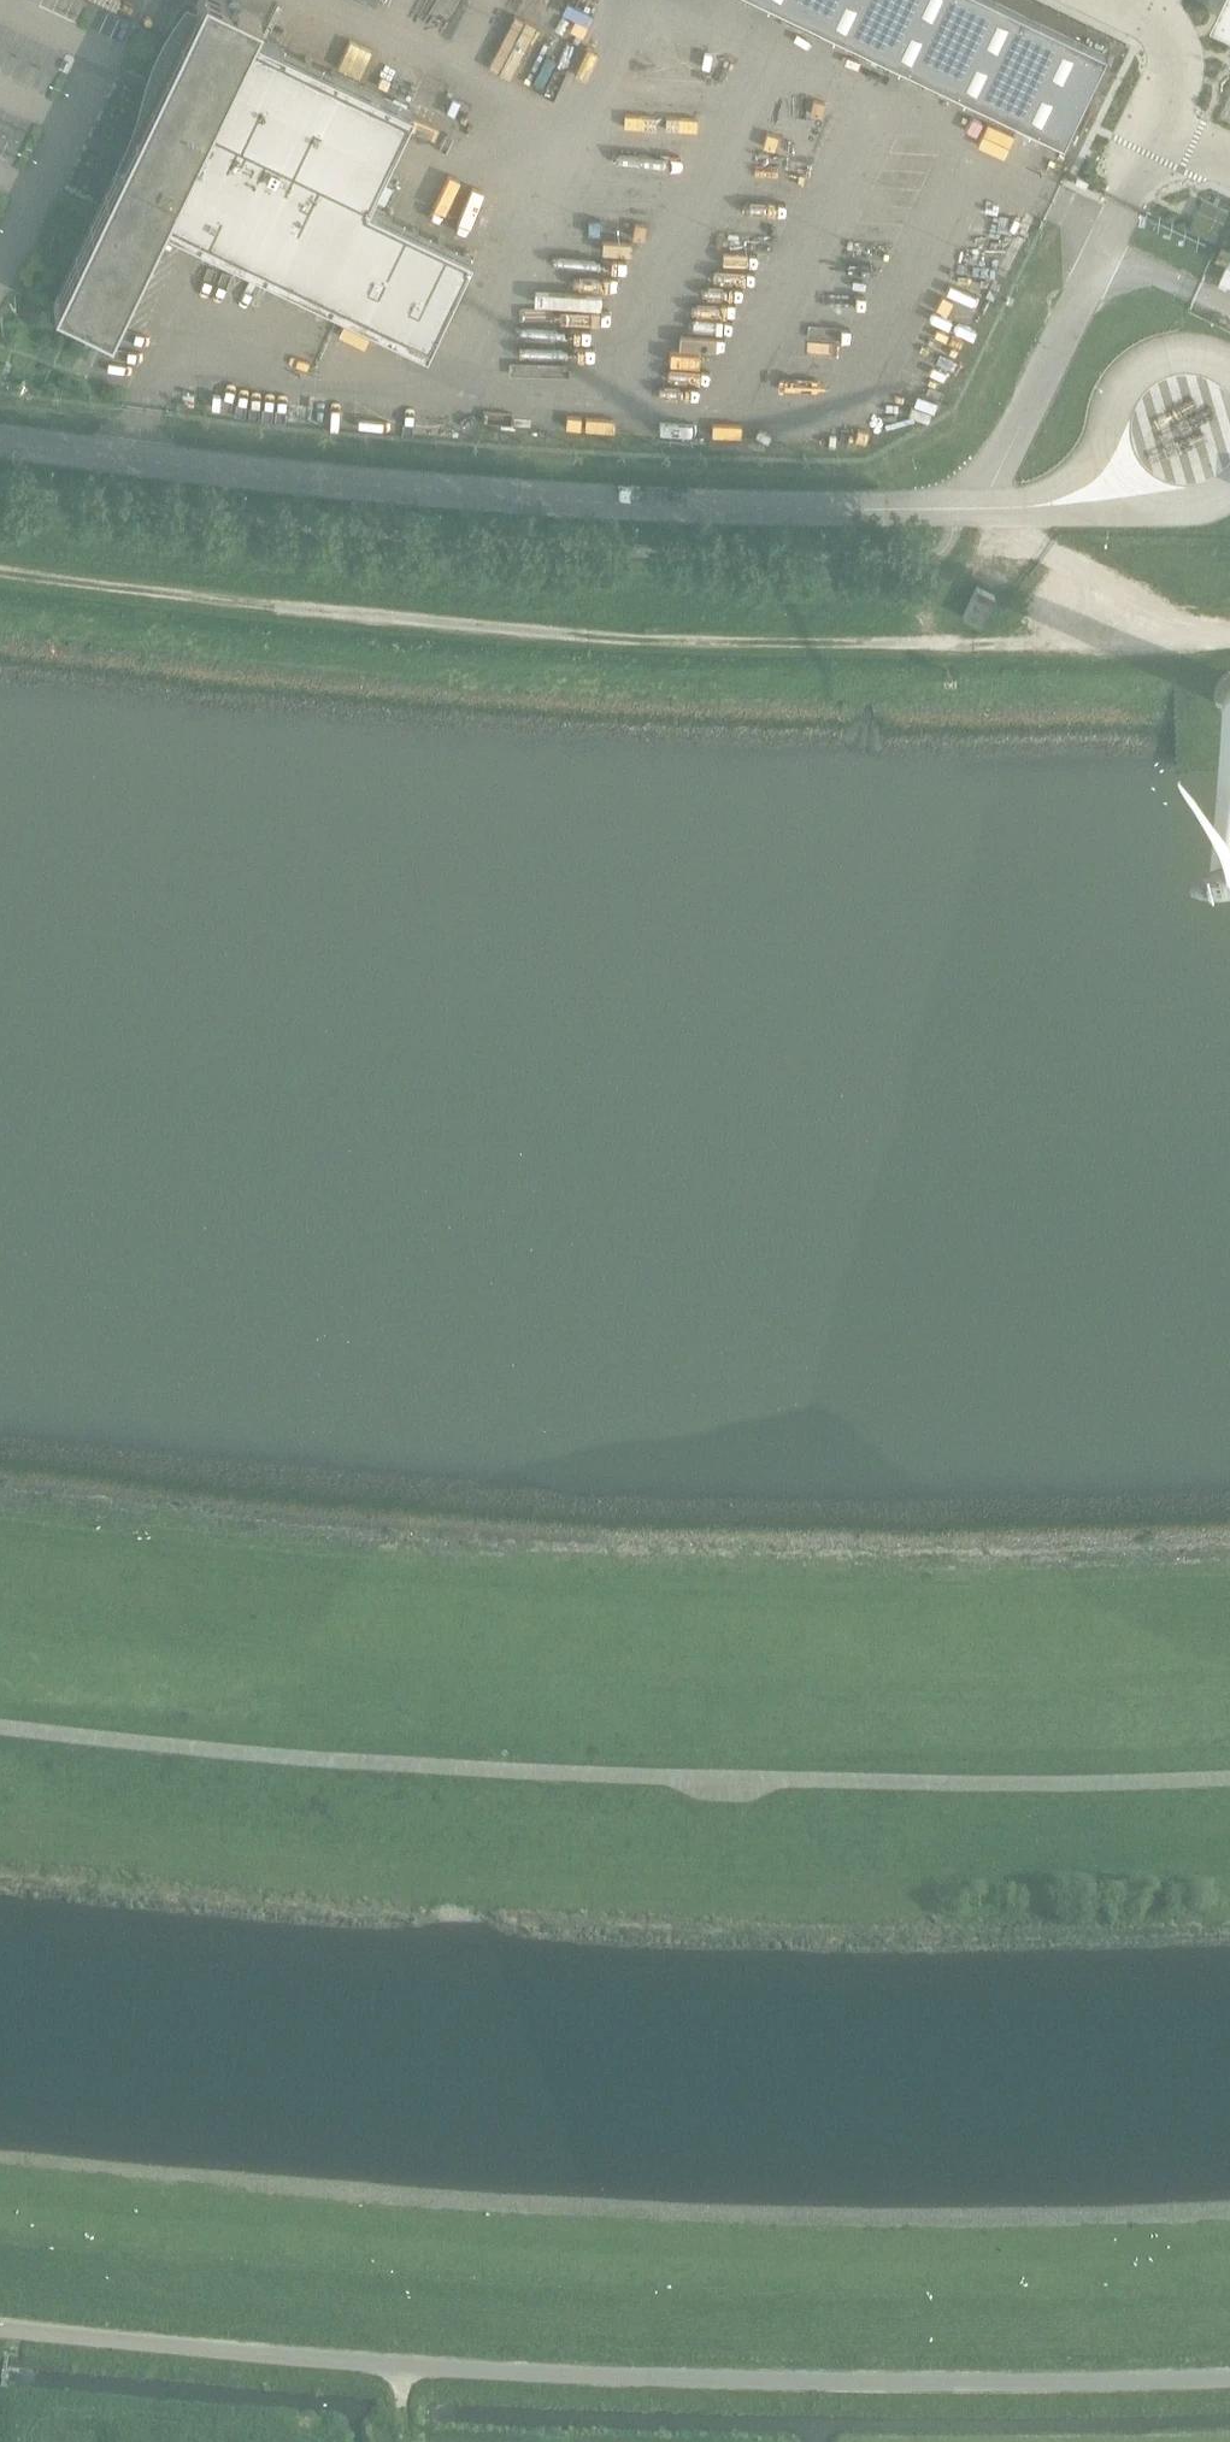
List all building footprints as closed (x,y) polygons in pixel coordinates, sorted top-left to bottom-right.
[(53,305),(110,332),(163,223),(215,248),(302,289),(425,348),(470,254),(366,204),(411,109),(253,33),(261,17),(224,0),(199,0),(197,5),(185,0),(174,15),(164,32),(157,46),(150,61),(144,79),(135,112),(129,129),(114,162),(120,164),(53,305)] [(1062,144),(1104,54),(991,0),(764,0),(1062,144)] [(1219,9),(1229,14),(1229,0),(1223,0),(1219,9)] [(1221,282),(1229,286),(1229,262),(1221,282)] [(980,625),(994,596),(974,587),(962,616),(980,625)]
